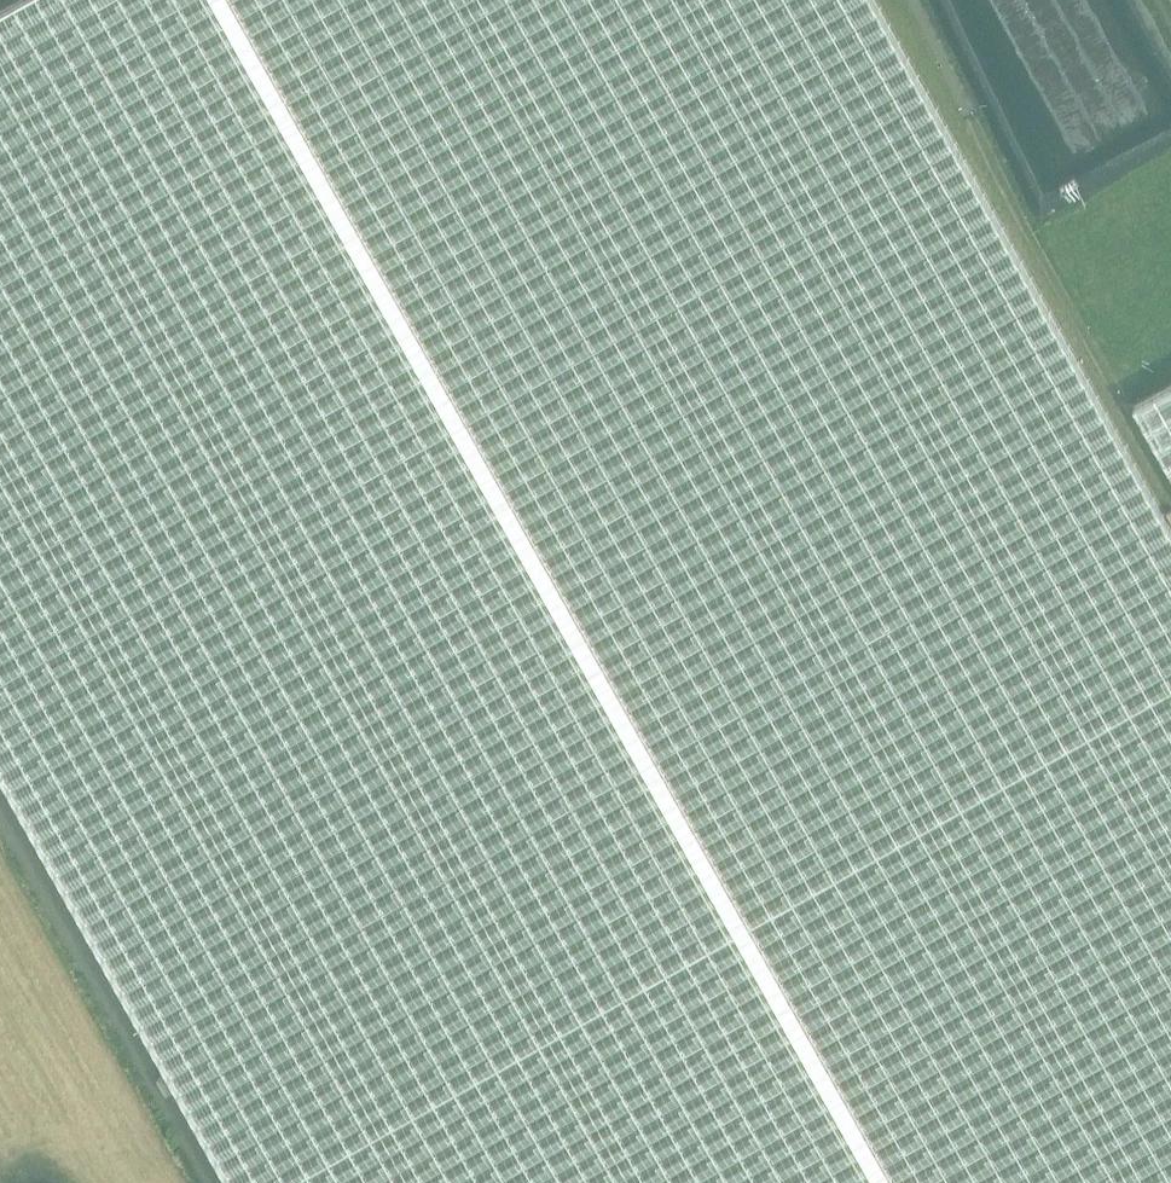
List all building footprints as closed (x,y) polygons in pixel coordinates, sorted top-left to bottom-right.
[(886,19),(876,0),(30,0),(28,1),(0,17),(0,767),(233,1182),(1170,1182),(1170,527),(886,19)] [(1169,387),(1143,402),(1170,451),(1170,386),(1169,387)]
